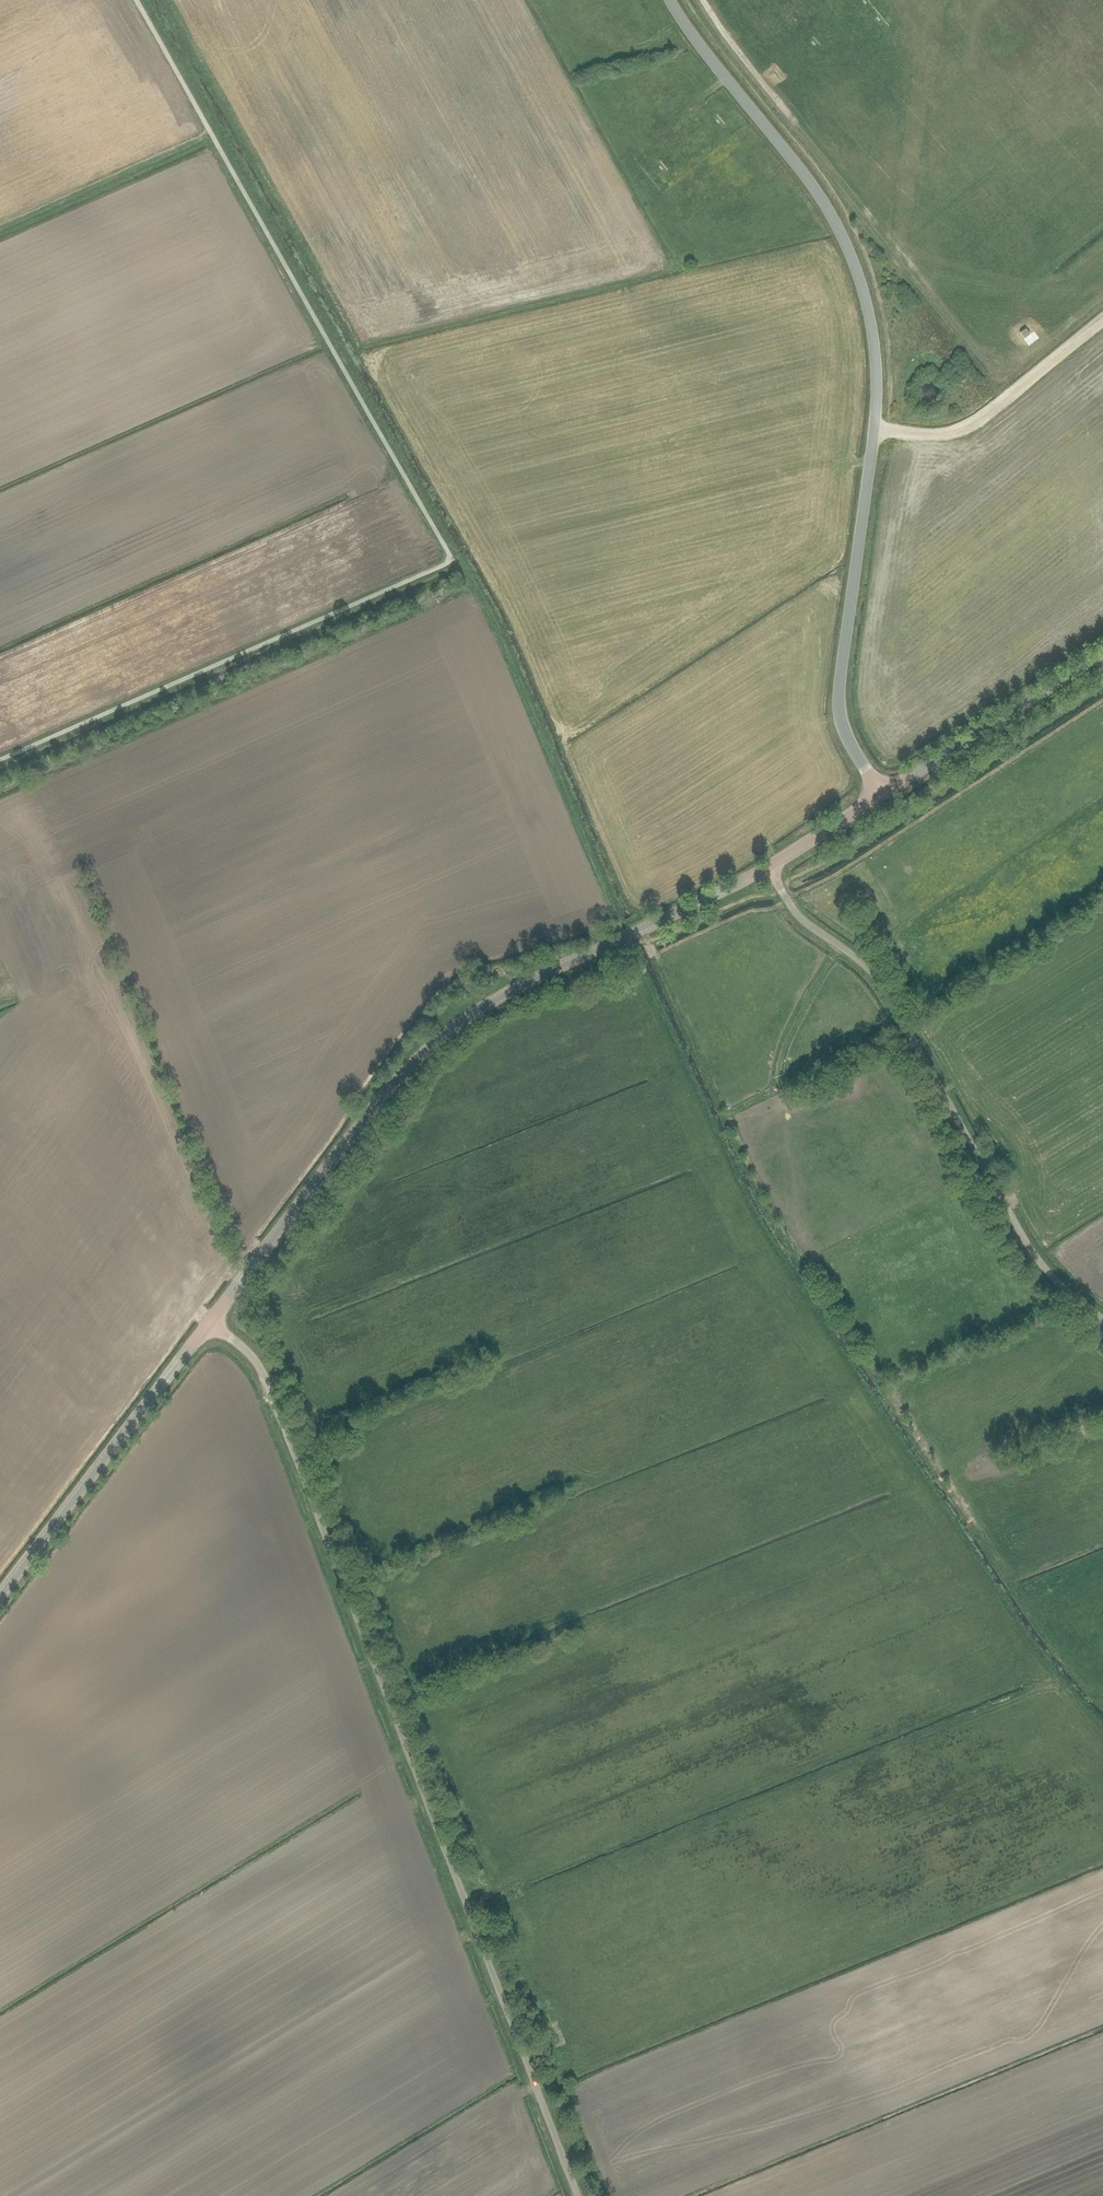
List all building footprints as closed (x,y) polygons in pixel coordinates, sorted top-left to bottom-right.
[(1023,339),(1030,334),(1025,327),(1019,332),(1023,339)]
